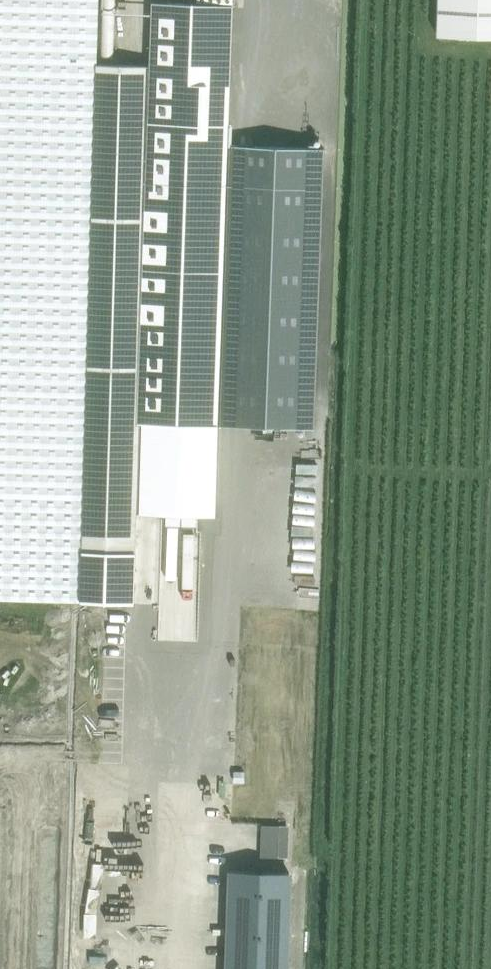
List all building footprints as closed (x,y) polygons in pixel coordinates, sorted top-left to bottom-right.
[(81,601),(96,65),(98,0),(0,0),(0,599),(81,601)] [(217,424),(233,4),(217,4),(217,0),(183,0),(183,3),(153,1),(150,66),(137,421),(217,424)] [(437,36),(490,38),(490,0),(438,0),(437,36)] [(130,603),(137,421),(150,66),(96,65),(81,601),(130,603)] [(323,328),(327,138),(306,138),(306,149),(284,148),(280,327),(323,328)] [(265,400),(264,421),(317,423),(318,402),(265,400)] [(87,828),(70,828),(71,869),(88,869),(87,828)] [(228,968),(286,968),(289,872),(264,871),(246,871),(232,870),(228,968)]
